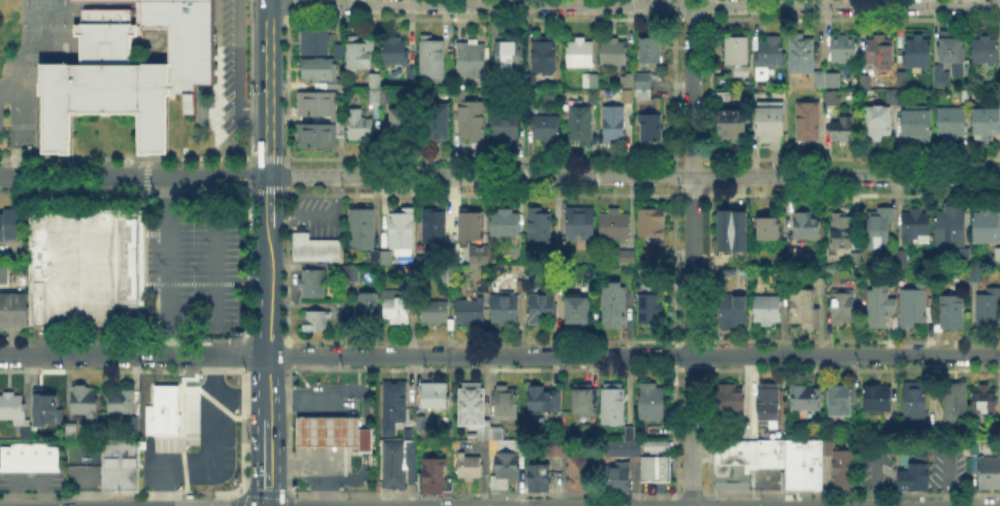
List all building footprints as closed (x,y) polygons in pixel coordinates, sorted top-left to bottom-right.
[(134,22),(134,0),(212,0),(212,84),(195,84),(195,114),(183,114),(183,94),(167,94),(167,152),(138,152),(138,112),(70,112),(70,152),(42,152),(42,94),(38,94),(38,82),(40,82),(40,63),(78,63),(78,34),(73,34),(73,23),(79,23),(79,8),(129,8),(129,22),(134,22)] [(302,54),(302,29),(329,29),(329,54),(302,54)] [(927,37),(927,65),(905,66),(905,37),(911,37),(911,32),(921,32),(921,37),(927,37)] [(942,61),(942,32),(963,32),(963,61),(942,61)] [(379,63),(379,39),(386,39),(386,34),(399,34),(399,39),(406,39),(406,63),(379,63)] [(565,67),(565,39),(573,39),(573,35),(583,36),(583,39),(591,39),(590,67),(565,67)] [(659,35),(659,60),(638,59),(638,35),(659,35)] [(868,66),(868,41),(864,41),(864,35),(884,35),(884,39),(893,39),(893,76),(879,76),(879,66),(868,66)] [(599,39),(608,39),(608,36),(616,36),(616,39),(624,39),(624,65),(599,65),(599,39)] [(833,36),(858,36),(858,64),(833,64),(833,36)] [(418,77),(419,39),(442,39),(442,77),(418,77)] [(494,70),(494,39),(519,39),(519,70),(494,70)] [(530,74),(530,39),(553,39),(553,74),(530,74)] [(735,65),(726,65),(726,39),(750,39),(749,78),(735,78),(735,65)] [(769,80),(758,80),(758,39),(783,39),(783,66),(769,66),(769,80)] [(999,39),(999,66),(974,66),(974,39),(999,39)] [(348,66),(348,40),(372,40),(372,66),(348,66)] [(454,40),(483,40),(483,76),(463,76),(463,73),(454,73),(454,40)] [(813,72),(793,72),(793,41),(813,41),(813,72)] [(326,78),(299,78),(299,57),(330,57),(330,78),(326,78)] [(930,62),(930,79),(940,79),(939,62),(930,62)] [(404,65),(404,79),(414,79),(414,65),(404,65)] [(581,85),(581,71),(596,71),(596,85),(581,85)] [(634,88),(635,71),(648,71),(648,88),(634,88)] [(367,84),(367,72),(378,72),(378,85),(367,84)] [(813,87),(813,72),(838,72),(837,87),(813,87)] [(619,86),(619,73),(633,73),(632,86),(619,86)] [(860,89),(860,77),(870,77),(870,89),(860,89)] [(326,88),(326,78),(330,78),(340,78),(340,88),(326,88)] [(298,113),(298,88),(333,88),(333,113),(329,113),(298,113)] [(381,99),(381,89),(389,89),(389,99),(381,99)] [(619,102),(619,89),(633,89),(633,102),(619,102)] [(460,101),(452,101),(452,90),(460,90),(460,101)] [(890,104),(890,91),(906,91),(906,104),(890,104)] [(716,102),(716,92),(731,92),(731,102),(716,102)] [(514,107),(514,93),(523,93),(523,107),(514,107)] [(828,94),(837,94),(837,106),(828,106),(828,94)] [(425,102),(448,102),(448,140),(425,140),(425,102)] [(460,137),(460,103),(485,103),(485,137),(460,137)] [(798,103),(821,103),(821,143),(797,143),(798,103)] [(359,106),(359,116),(371,116),(371,136),(346,136),(346,106),(359,106)] [(407,107),(407,136),(388,136),(388,107),(407,107)] [(605,141),(605,108),(624,108),(624,141),(605,141)] [(868,136),(868,108),(891,108),(891,136),(868,136)] [(938,141),(938,108),(967,109),(966,141),(938,141)] [(569,144),(569,109),(592,109),(592,144),(569,144)] [(718,136),(718,109),(745,109),(745,136),(718,136)] [(759,136),(759,110),(784,110),(784,136),(759,136)] [(974,110),(999,110),(999,136),(974,136),(974,110)] [(904,142),(904,111),(931,111),(931,142),(904,142)] [(494,137),(494,116),(520,116),(520,137),(494,137)] [(855,116),(855,124),(863,124),(863,142),(831,142),(831,124),(841,124),(841,116),(855,116)] [(535,139),(535,117),(559,117),(559,139),(535,139)] [(663,117),(663,140),(641,140),(642,117),(663,117)] [(335,120),(335,133),(343,133),(343,120),(335,120)] [(296,144),(296,121),(333,121),(333,145),(296,144)] [(525,205),(539,205),(539,210),(549,211),(549,241),(525,241),(525,205)] [(592,205),(592,238),(565,238),(565,205),(592,205)] [(636,237),(636,205),(664,205),(663,237),(636,237)] [(923,205),(923,214),(932,214),(932,242),(903,242),(903,214),(912,214),(912,205),(923,205)] [(3,239),(3,237),(19,237),(19,206),(0,206),(0,211),(0,239),(3,239)] [(388,246),(387,211),(399,211),(399,206),(412,206),(412,245),(388,246)] [(480,209),(480,243),(456,243),(456,206),(472,206),(472,209),(480,209)] [(517,211),(517,237),(488,237),(488,211),(495,211),(495,206),(509,206),(509,211),(517,211)] [(619,206),(619,211),(626,211),(626,240),(597,240),(597,211),(606,211),(606,206),(619,206)] [(420,246),(420,207),(436,207),(436,209),(443,209),(443,246),(420,246)] [(938,245),(939,209),(966,209),(966,246),(938,245)] [(27,211),(144,211),(144,299),(144,310),(114,310),(114,330),(27,330),(27,211)] [(351,248),(351,211),(375,211),(375,248),(351,248)] [(747,250),(719,250),(718,211),(732,211),(732,212),(747,212),(747,250)] [(976,240),(976,211),(999,211),(999,240),(976,240)] [(870,250),(870,212),(891,212),(891,250),(870,250)] [(820,213),(820,240),(797,240),(797,213),(820,213)] [(854,215),(854,249),(833,249),(833,215),(854,215)] [(759,242),(759,218),(780,219),(780,242),(759,242)] [(289,232),(307,232),(307,240),(339,240),(339,262),(289,262),(289,232)] [(645,260),(660,260),(660,246),(645,246),(645,260)] [(792,262),(792,248),(809,249),(809,262),(792,262)] [(898,265),(898,250),(907,250),(907,265),(898,265)] [(957,261),(957,251),(968,251),(968,261),(957,261)] [(618,252),(636,252),(636,265),(618,265),(618,252)] [(771,263),(771,252),(781,252),(781,263),(771,263)] [(854,252),(862,252),(862,270),(854,270),(854,252)] [(371,263),(371,254),(384,254),(384,263),(371,263)] [(10,284),(0,284),(0,265),(10,265),(10,284)] [(972,281),(972,265),(980,265),(980,281),(972,281)] [(322,266),(300,266),(300,275),(295,275),(295,285),(300,285),(300,294),(322,294),(322,266)] [(347,281),(347,268),(359,268),(359,281),(347,281)] [(407,293),(407,276),(418,276),(418,293),(407,293)] [(816,294),(816,280),(826,280),(826,294),(816,294)] [(622,283),(622,289),(627,289),(627,328),(606,328),(606,289),(612,289),(612,283),(622,283)] [(889,288),(889,297),(896,297),(895,314),(889,314),(889,326),(868,326),(869,288),(889,288)] [(988,290),(999,290),(999,327),(978,327),(978,295),(988,295),(988,290)] [(635,291),(657,291),(657,302),(660,302),(660,313),(657,313),(657,322),(635,322),(635,291)] [(833,321),(833,291),(855,291),(855,321),(833,321)] [(903,326),(903,291),(926,291),(926,326),(903,326)] [(490,321),(489,292),(516,292),(516,321),(490,321)] [(360,320),(360,294),(377,294),(377,320),(360,320)] [(482,294),(482,325),(453,325),(453,299),(475,299),(475,294),(482,294)] [(815,294),(815,310),(820,310),(820,330),(805,330),(805,322),(791,321),(792,294),(815,294)] [(564,322),(563,295),(587,295),(587,322),(584,322),(584,326),(577,326),(577,322),(564,322)] [(27,327),(0,327),(0,296),(27,296),(27,327)] [(387,324),(387,296),(410,296),(410,324),(387,324)] [(532,296),(558,296),(557,324),(532,324),(532,296)] [(748,296),(748,327),(722,327),(722,296),(748,296)] [(420,297),(444,298),(444,321),(420,321),(420,297)] [(756,297),(781,297),(781,325),(755,324),(756,297)] [(942,330),(942,297),(964,297),(964,331),(942,330)] [(325,329),(325,316),(330,316),(330,309),(303,309),(303,313),(300,313),(301,329),(325,329)] [(380,382),(380,435),(393,435),(393,425),(403,425),(404,382),(380,382)] [(625,383),(625,424),(604,424),(604,383),(625,383)] [(927,383),(927,423),(906,423),(906,383),(927,383)] [(484,384),(484,420),(490,420),(490,424),(503,424),(503,440),(478,440),(478,424),(479,422),(460,422),(460,384),(484,384)] [(657,384),(657,390),(665,390),(665,420),(641,420),(641,384),(657,384)] [(946,421),(946,384),(966,384),(966,421),(946,421)] [(151,385),(177,385),(177,439),(151,439),(151,385)] [(424,385),(447,385),(447,410),(423,410),(424,385)] [(733,385),(733,392),(745,392),(745,415),(715,414),(715,385),(733,385)] [(92,386),(92,393),(100,393),(100,415),(73,415),(73,386),(92,386)] [(575,386),(593,386),(593,416),(575,416),(575,386)] [(757,416),(757,386),(783,386),(783,417),(757,416)] [(829,386),(852,387),(851,423),(843,423),(843,418),(829,418),(829,386)] [(531,410),(531,387),(559,388),(558,410),(531,410)] [(892,387),(892,413),(865,413),(866,387),(892,387)] [(135,414),(110,414),(110,394),(122,394),(122,388),(135,388),(135,414)] [(497,388),(518,388),(518,420),(497,420),(497,388)] [(822,410),(792,410),(792,388),(822,388),(822,410)] [(997,388),(997,415),(974,415),(975,388),(997,388)] [(38,396),(59,397),(59,410),(66,410),(66,425),(38,424),(38,396)] [(16,416),(0,416),(0,397),(25,397),(25,417),(25,426),(16,426),(16,416)] [(137,414),(122,415),(123,431),(137,430),(137,414)] [(414,429),(423,429),(423,414),(414,415),(414,429)] [(296,415),(357,416),(357,427),(357,445),(347,445),(296,445),(296,415)] [(427,418),(427,432),(419,432),(419,418),(427,418)] [(623,424),(623,437),(632,437),(632,424),(623,424)] [(943,425),(943,442),(933,442),(933,425),(943,425)] [(70,439),(70,426),(78,427),(78,439),(70,439)] [(884,439),(884,426),(897,426),(897,439),(884,439)] [(991,426),(999,426),(999,435),(991,435),(991,426)] [(371,451),(371,427),(357,427),(357,445),(357,451),(371,451)] [(783,438),(783,467),(748,467),(748,490),(713,490),(713,437),(783,438)] [(784,438),(783,489),(820,489),(821,438),(784,438)] [(547,454),(560,454),(559,440),(546,440),(547,454)] [(642,450),(642,440),(669,440),(669,450),(642,450)] [(380,441),(380,490),(403,490),(403,487),(403,441),(380,441)] [(403,487),(413,488),(414,441),(403,441),(403,487)] [(103,443),(139,443),(139,490),(103,490),(103,467),(103,443)] [(516,485),(507,485),(507,493),(489,493),(489,476),(493,476),(493,443),(516,443),(516,485)] [(59,474),(0,474),(0,447),(8,447),(8,444),(45,444),(45,447),(57,447),(57,468),(59,468),(59,474)] [(983,452),(983,444),(999,444),(999,452),(983,452)] [(455,450),(455,476),(463,476),(463,481),(471,481),(471,476),(480,476),(480,454),(462,454),(462,450),(455,450)] [(829,451),(829,486),(851,486),(851,451),(829,451)] [(639,454),(639,480),(667,480),(667,454),(639,454)] [(420,455),(442,455),(442,474),(451,474),(451,491),(420,490),(420,455)] [(565,456),(566,490),(590,490),(589,455),(565,456)] [(976,491),(999,491),(999,457),(976,457),(976,491)] [(629,491),(599,491),(599,464),(614,464),(614,459),(629,459),(629,491)] [(526,490),(526,463),(547,463),(547,489),(526,490)] [(904,470),(895,470),(895,492),(927,492),(927,464),(904,464),(904,470)]
